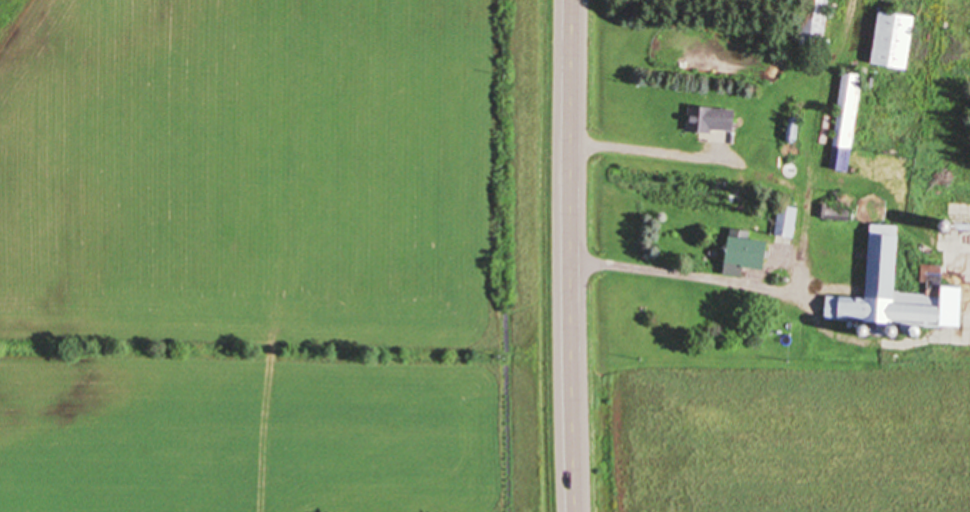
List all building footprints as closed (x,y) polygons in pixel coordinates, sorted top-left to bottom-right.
[(801,45),(826,48),(831,0),(806,0),(801,45)] [(918,16),(882,11),(875,66),(911,70),(918,16)] [(832,170),(852,172),(864,75),(845,72),(832,170)] [(689,130),(736,135),(739,110),(691,106),(689,130)] [(801,209),(783,205),(776,235),(794,240),(801,209)] [(964,327),(966,287),(945,286),(946,266),(924,265),(923,282),(929,282),(929,294),(898,293),(901,226),(872,224),(869,298),(828,296),(827,321),(964,327)] [(768,276),(772,240),(732,235),(728,271),(768,276)]
